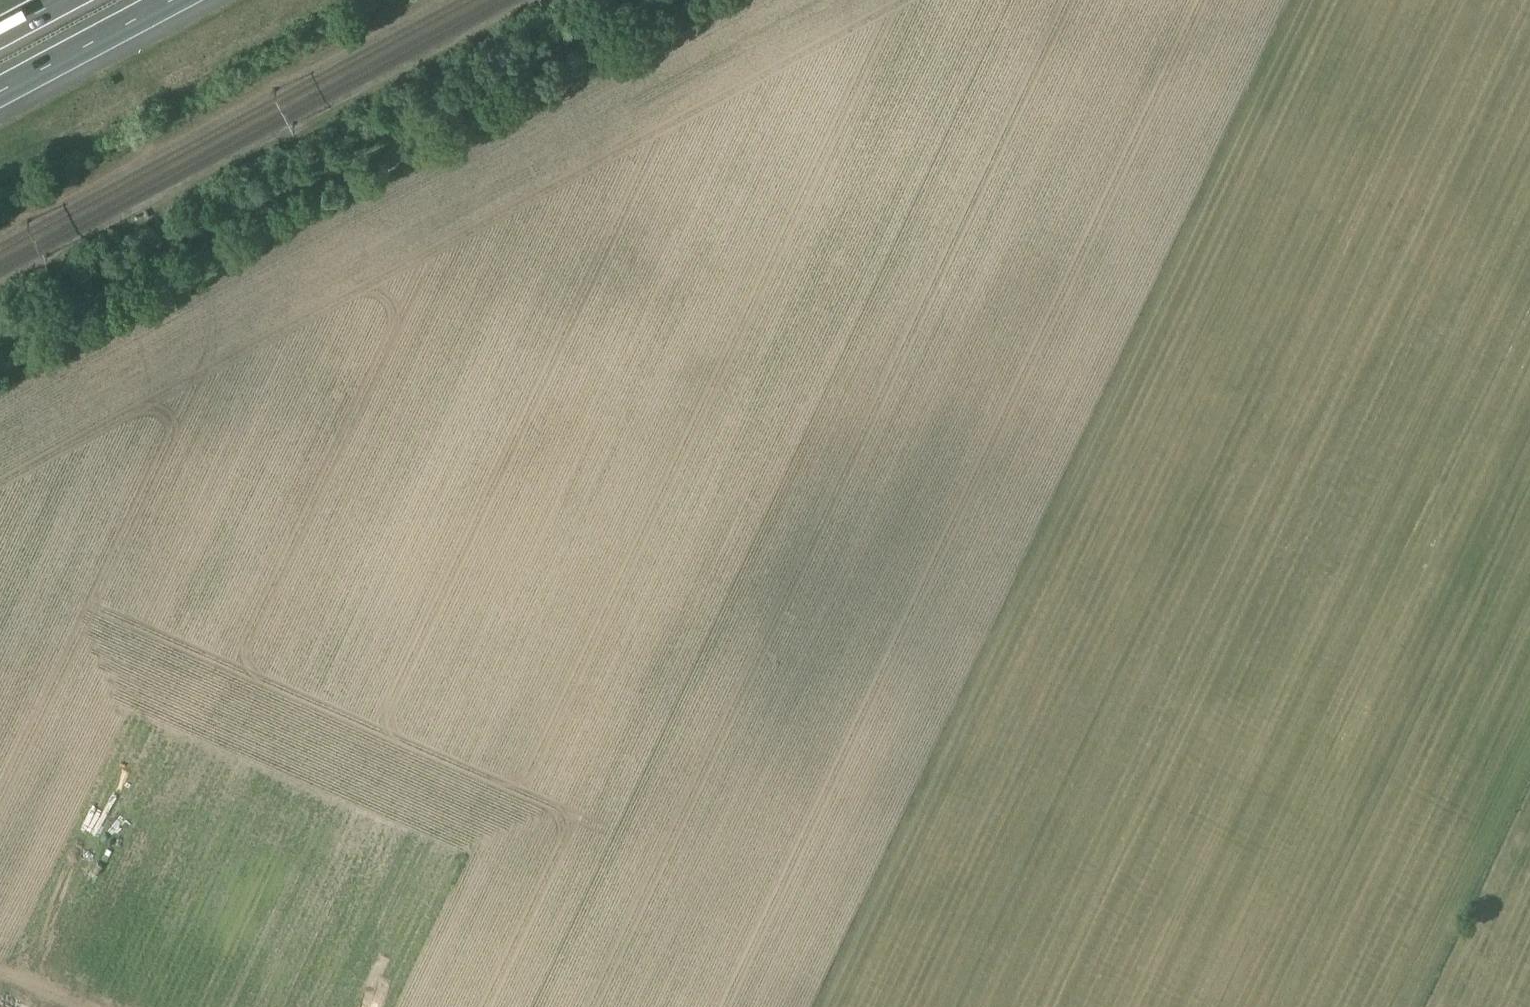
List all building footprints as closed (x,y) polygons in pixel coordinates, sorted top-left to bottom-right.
[(14,1001),(0,998),(0,1006),(12,1006),(14,1001)]
